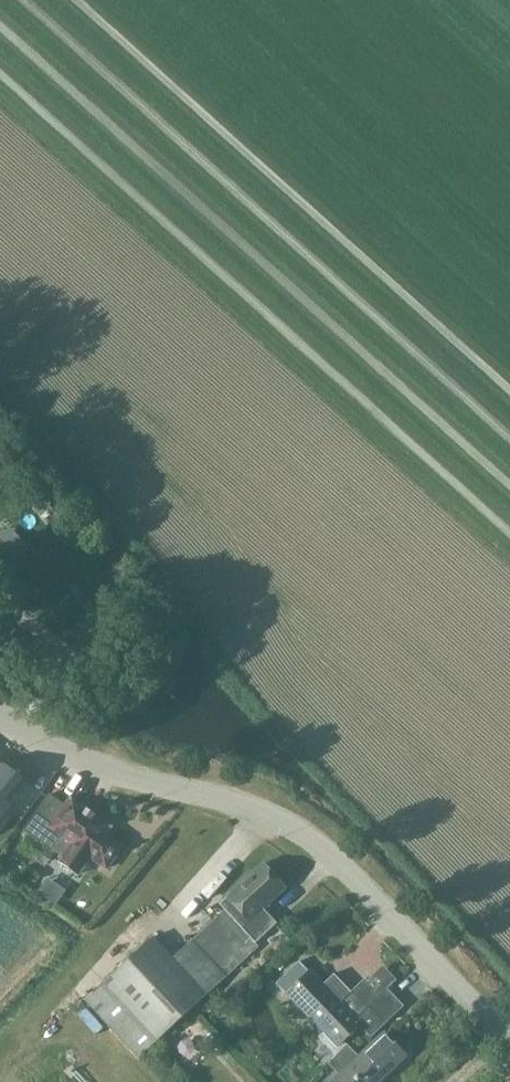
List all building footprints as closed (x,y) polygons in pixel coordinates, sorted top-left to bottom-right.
[(0,767),(0,823),(12,808),(6,803),(23,781),(2,765),(1,766),(0,767)] [(63,808),(59,805),(47,797),(23,833),(29,837),(55,854),(62,859),(58,864),(76,877),(89,859),(105,870),(121,848),(121,847),(104,835),(109,829),(68,801),(63,808)] [(263,908),(285,888),(263,864),(226,897),(234,905),(226,913),(223,910),(171,958),(152,937),(83,1000),(137,1058),(258,946),(255,942),(276,923),(263,908)] [(309,974),(292,990),(309,1008),(304,1013),(323,1033),(318,1037),(335,1056),(348,1045),(344,1040),(359,1026),(370,1037),(384,1024),(368,1007),(379,997),(365,982),(349,996),(345,991),(330,976),(320,986),(309,974)] [(379,997),(368,1007),(384,1024),(403,1007),(386,990),(379,997)] [(197,1028),(210,1039),(221,1026),(208,1015),(197,1028)] [(347,1047),(330,1065),(340,1076),(335,1081),(379,1081),(391,1071),(387,1067),(400,1054),(384,1036),(359,1059),(347,1047)]
